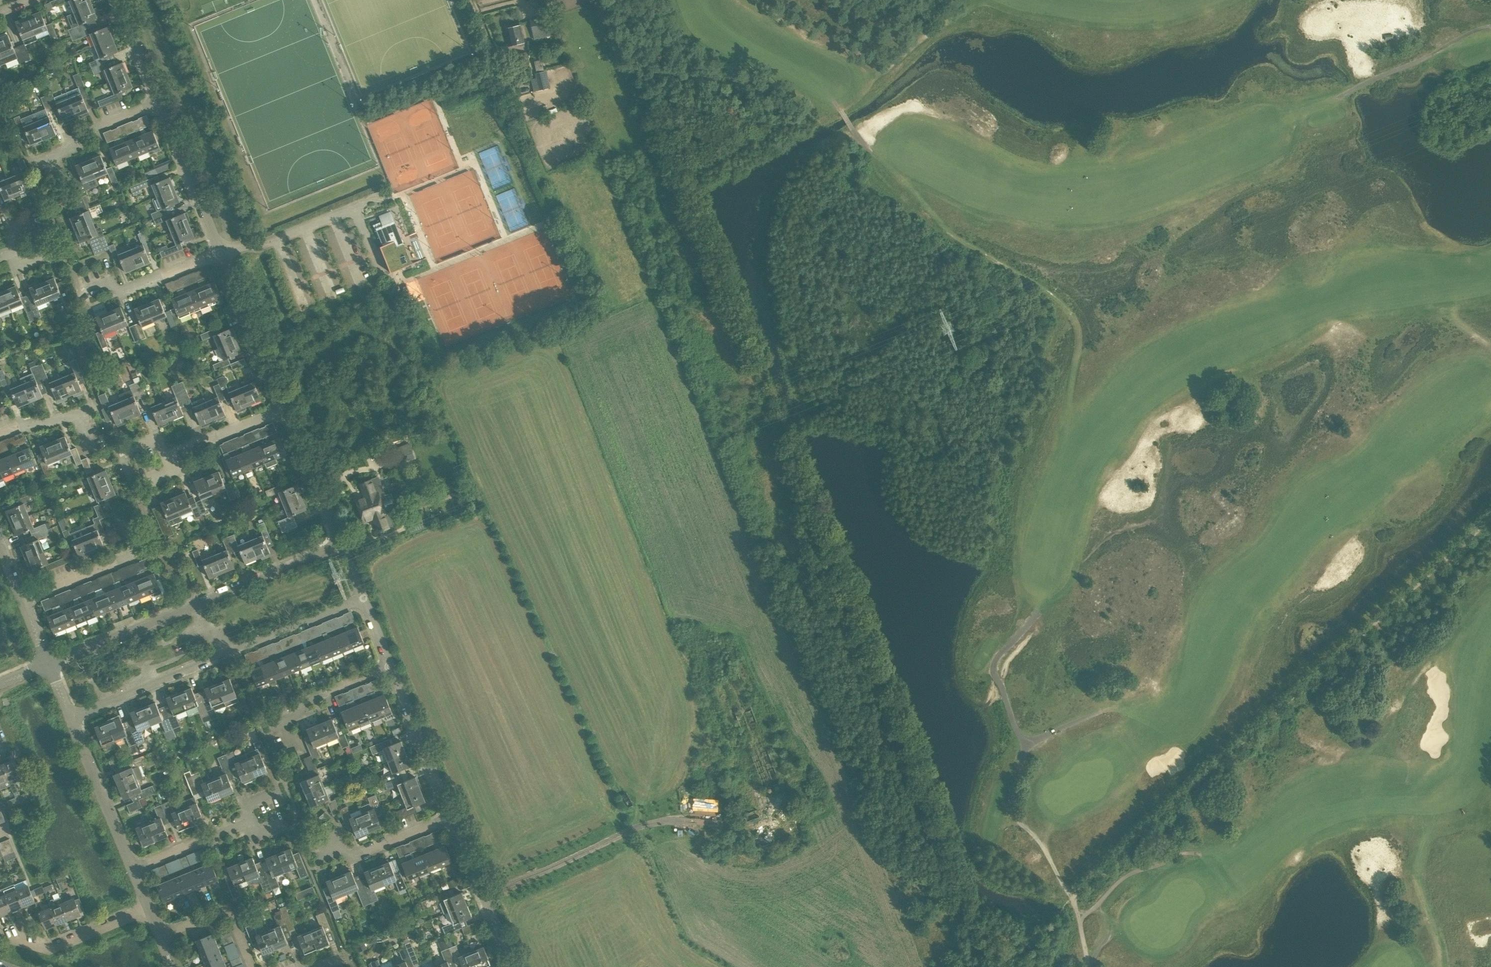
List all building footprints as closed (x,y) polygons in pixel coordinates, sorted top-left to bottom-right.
[(50,2),(52,7),(53,8),(69,2),(74,13),(74,14),(92,7),(90,0),(56,0),(50,2)] [(94,11),(92,7),(74,14),(74,13),(67,16),(72,29),(68,30),(71,36),(86,30),(84,25),(98,19),(97,19),(100,18),(96,10),(94,11)] [(46,26),(41,12),(28,17),(36,36),(48,31),(52,42),(58,39),(51,24),(46,26)] [(546,16),(530,19),(533,33),(549,29),(550,35),(556,33),(552,15),(546,16)] [(26,61),(31,59),(25,45),(37,40),(35,36),(36,36),(28,17),(15,23),(24,44),(20,46),(26,61)] [(524,44),(520,25),(514,27),(512,26),(509,27),(508,28),(506,28),(510,45),(518,43),(519,46),(524,44)] [(114,35),(111,26),(108,27),(90,34),(95,46),(113,39),(111,36),(114,35)] [(73,42),(88,36),(86,30),(71,36),(73,42)] [(18,59),(20,64),(26,61),(20,46),(14,48),(8,35),(7,32),(0,35),(0,50),(5,63),(18,59)] [(92,69),(107,63),(105,57),(118,51),(113,39),(95,46),(100,59),(90,63),(92,69)] [(519,70),(530,67),(526,52),(515,55),(519,70)] [(537,72),(544,70),(542,63),(544,63),(542,55),(533,58),(537,72)] [(109,69),(107,63),(92,69),(94,75),(105,71),(110,82),(110,83),(128,75),(123,63),(109,69)] [(544,71),(537,73),(538,78),(531,79),(534,91),(550,87),(547,76),(545,76),(544,71)] [(133,88),(128,75),(110,83),(110,82),(103,85),(106,90),(112,88),(115,95),(98,102),(100,107),(121,98),(119,93),(133,88)] [(81,118),(89,115),(88,112),(89,112),(83,99),(89,97),(82,81),(77,83),(79,88),(67,92),(77,117),(80,116),(81,118)] [(77,117),(67,92),(54,98),(52,93),(47,95),(53,111),(59,109),(64,122),(65,122),(66,124),(74,121),(73,119),(77,117)] [(47,114),(53,111),(47,95),(41,98),(47,114)] [(24,127),(19,116),(14,118),(20,134),(25,132),(31,145),(44,139),(37,122),(24,127)] [(44,139),(56,134),(49,117),(37,122),(44,139)] [(144,131),(143,129),(141,124),(134,127),(136,131),(140,130),(149,152),(150,155),(161,151),(153,131),(147,134),(144,131)] [(138,157),(149,152),(140,130),(136,131),(137,134),(137,138),(132,140),(138,157)] [(123,139),(122,137),(120,133),(113,135),(115,140),(119,139),(127,161),(138,157),(132,140),(126,142),(123,139)] [(117,165),(123,163),(127,161),(119,139),(115,140),(116,142),(116,147),(110,149),(117,165)] [(107,170),(104,163),(101,156),(89,161),(96,179),(108,174),(113,185),(119,182),(112,167),(107,170)] [(18,195),(30,190),(25,177),(30,175),(24,160),(19,162),(23,172),(11,177),(18,195)] [(84,162),(83,160),(75,164),(76,166),(82,179),(76,181),(81,193),(83,197),(88,195),(85,187),(97,182),(96,179),(89,161),(84,162)] [(170,161),(161,165),(164,171),(173,168),(170,161)] [(145,172),(147,177),(157,173),(155,168),(145,172)] [(0,187),(6,200),(18,195),(11,177),(0,182),(0,187)] [(156,183),(154,177),(130,187),(134,196),(142,192),(141,189),(153,185),(158,197),(175,190),(170,178),(156,183)] [(175,190),(158,197),(153,199),(158,211),(151,214),(154,220),(169,213),(167,208),(180,203),(175,190)] [(71,218),(69,219),(72,228),(74,227),(76,231),(94,224),(88,211),(87,207),(83,197),(81,193),(75,195),(79,203),(77,204),(78,206),(77,216),(71,218)] [(169,213),(154,220),(156,225),(167,221),(172,233),(190,226),(188,222),(191,221),(187,213),(185,214),(185,213),(176,216),(173,215),(172,215),(171,212),(169,213)] [(405,244),(395,221),(384,226),(382,222),(374,225),(378,237),(380,236),(384,246),(381,247),(392,273),(414,264),(405,244)] [(76,231),(78,235),(76,236),(79,244),(81,243),(90,240),(97,256),(110,250),(110,249),(105,251),(100,238),(99,236),(94,224),(76,231)] [(191,230),(190,226),(172,233),(177,245),(160,252),(162,257),(183,249),(181,244),(195,238),(197,237),(194,229),(191,230)] [(139,267),(151,262),(146,249),(151,247),(145,231),(140,233),(139,234),(144,244),(131,249),(139,267)] [(105,251),(110,249),(109,246),(105,236),(100,238),(105,251)] [(119,254),(115,244),(109,246),(110,249),(110,250),(115,262),(121,259),(126,272),(139,267),(131,249),(119,254)] [(205,281),(205,279),(203,274),(196,277),(198,282),(201,280),(210,303),(222,298),(215,281),(209,284),(205,281)] [(66,307),(72,305),(63,282),(57,285),(55,279),(42,284),(49,301),(51,305),(64,300),(66,307)] [(200,307),(210,303),(201,280),(198,282),(199,284),(198,288),(193,290),(200,307)] [(39,285),(38,283),(29,286),(30,289),(35,302),(30,305),(36,319),(42,317),(37,306),(49,301),(42,284),(39,285)] [(185,290),(184,288),(182,283),(175,286),(177,291),(180,289),(189,311),(200,307),(193,290),(188,292),(185,290)] [(16,287),(15,285),(7,288),(8,291),(4,292),(11,309),(23,304),(16,287)] [(179,316),(189,311),(180,289),(177,291),(178,293),(178,297),(172,299),(179,316)] [(11,309),(4,292),(0,294),(0,313),(11,309)] [(165,312),(160,299),(147,304),(154,321),(166,316),(171,328),(177,325),(170,310),(165,312)] [(141,340),(147,338),(142,326),(154,321),(147,304),(135,309),(140,322),(134,325),(141,340)] [(30,322),(36,319),(30,305),(24,307),(30,322)] [(116,330),(128,325),(121,308),(109,313),(116,330)] [(102,349),(108,346),(104,335),(116,330),(109,313),(97,318),(102,331),(96,333),(102,349)] [(67,323),(61,325),(64,333),(70,331),(67,323)] [(135,342),(141,340),(134,325),(129,327),(135,342)] [(218,334),(216,328),(201,335),(203,341),(214,336),(219,348),(237,341),(232,329),(218,334)] [(216,371),(230,365),(231,364),(229,359),(242,353),(237,341),(219,348),(224,360),(213,365),(216,371)] [(233,370),(246,365),(244,359),(231,364),(230,365),(233,370)] [(70,396),(82,390),(77,377),(82,375),(76,360),(70,362),(75,373),(62,378),(70,396)] [(154,361),(148,363),(151,371),(155,370),(156,366),(154,361)] [(43,381),(48,379),(42,364),(36,366),(43,381)] [(43,397),(37,383),(43,381),(36,366),(31,368),(33,373),(20,378),(23,384),(30,402),(43,397)] [(30,402),(23,384),(11,389),(6,378),(6,379),(5,376),(3,370),(0,371),(0,380),(7,396),(13,394),(18,407),(30,402)] [(221,374),(216,376),(219,384),(225,397),(225,399),(226,399),(227,401),(230,400),(230,401),(233,403),(236,411),(237,410),(238,413),(246,409),(245,407),(249,405),(242,388),(229,393),(226,385),(227,384),(228,383),(228,380),(227,378),(226,376),(223,376),(222,377),(221,374)] [(57,401),(70,396),(62,378),(50,383),(57,401)] [(142,398),(147,396),(141,381),(135,383),(142,398)] [(184,400),(189,397),(183,382),(177,384),(184,400)] [(129,419),(142,414),(136,400),(142,398),(135,383),(130,385),(134,397),(122,402),(129,419)] [(249,405),(261,400),(254,383),(242,388),(249,405)] [(172,420),(184,415),(178,402),(184,400),(177,384),(172,386),(176,397),(164,402),(172,420)] [(218,398),(206,403),(213,420),(217,419),(218,421),(226,418),(225,415),(226,415),(219,400),(225,397),(219,384),(214,387),(218,398)] [(106,393),(99,396),(104,409),(102,409),(105,415),(112,412),(117,424),(129,419),(122,402),(111,406),(106,393)] [(202,428),(210,424),(209,422),(213,420),(206,403),(204,398),(191,403),(200,425),(201,425),(202,428)] [(161,428),(169,424),(168,422),(172,420),(164,402),(152,407),(159,425),(160,425),(161,428)] [(264,444),(258,446),(265,463),(267,468),(278,463),(276,459),(269,442),(267,437),(270,435),(269,431),(262,433),(264,440),(264,444)] [(71,449),(66,436),(53,442),(60,460),(73,455),(77,465),(82,463),(81,460),(82,460),(76,447),(71,449)] [(276,459),(287,454),(280,437),(269,442),(276,459)] [(250,446),(249,444),(247,439),(240,442),(242,447),(246,445),(255,467),(265,463),(258,446),(253,448),(250,446)] [(49,443),(48,441),(40,444),(41,447),(46,460),(40,462),(46,478),(53,475),(48,465),(60,460),(53,442),(49,443)] [(244,472),(255,467),(246,445),(242,447),(243,449),(242,453),(237,455),(244,472)] [(25,469),(36,465),(29,448),(18,453),(25,469)] [(14,474),(25,469),(18,453),(7,457),(14,474)] [(397,464),(409,460),(406,454),(395,458),(397,464)] [(234,476),(244,472),(237,455),(227,459),(234,476)] [(0,457),(0,470),(3,478),(4,478),(14,474),(7,457),(2,459),(0,457)] [(87,474),(93,471),(87,458),(82,460),(81,460),(82,463),(87,474)] [(93,490),(111,482),(106,470),(88,477),(93,490)] [(225,485),(219,472),(207,477),(214,494),(226,489),(231,500),(237,498),(231,483),(225,485)] [(202,500),(196,502),(202,519),(205,519),(203,514),(207,512),(203,503),(215,498),(214,494),(207,477),(203,478),(202,476),(194,479),(195,482),(202,500)] [(373,483),(371,480),(360,484),(365,497),(356,501),(360,511),(382,503),(378,492),(376,493),(375,490),(378,489),(380,488),(381,486),(380,484),(379,482),(377,482),(375,482),(373,483)] [(113,486),(111,482),(93,490),(99,502),(116,495),(116,494),(118,493),(115,485),(113,486)] [(281,485),(266,491),(268,497),(279,492),(284,505),(302,497),(300,493),(303,492),(299,484),(291,487),(288,482),(281,485)] [(177,497),(174,498),(181,515),(193,510),(196,518),(197,518),(198,519),(199,518),(200,520),(202,519),(196,502),(194,497),(189,499),(186,493),(185,491),(177,494),(177,497)] [(11,523),(29,516),(24,504),(35,500),(33,494),(18,500),(20,505),(6,511),(11,523)] [(157,518),(165,538),(175,534),(171,526),(183,521),(181,515),(174,498),(170,500),(169,497),(161,501),(162,503),(161,503),(166,515),(157,518)] [(282,533),(298,526),(293,515),(307,510),(302,497),(284,505),(289,517),(278,521),(282,533)] [(382,503),(360,511),(364,522),(373,519),(378,532),(389,527),(389,526),(395,524),(390,512),(386,514),(384,508),(396,504),(393,499),(382,503)] [(100,520),(105,517),(100,504),(94,506),(98,517),(100,520)] [(34,528),(29,516),(11,523),(13,527),(11,528),(14,536),(16,535),(17,536),(30,530),(32,536),(48,529),(45,524),(34,528)] [(100,520),(98,517),(93,519),(95,523),(83,528),(92,553),(105,547),(100,534),(105,532),(100,520)] [(421,520),(420,518),(407,523),(411,532),(424,528),(423,526),(426,525),(424,519),(421,520)] [(258,558),(270,553),(266,542),(271,540),(264,522),(259,524),(258,524),(263,535),(251,540),(258,558)] [(92,553),(83,528),(70,534),(68,529),(62,531),(69,547),(74,544),(80,558),(92,553)] [(50,535),(48,529),(40,532),(32,536),(35,541),(19,548),(22,556),(25,555),(26,559),(44,552),(39,539),(50,535)] [(238,545),(234,534),(228,537),(234,552),(240,550),(246,564),(258,558),(251,540),(238,545)] [(222,573),(234,568),(229,554),(234,552),(228,537),(223,539),(227,550),(215,555),(222,573)] [(203,560),(198,549),(192,551),(198,567),(204,564),(210,578),(222,573),(215,555),(203,560)] [(28,563),(25,564),(29,572),(45,566),(47,571),(68,563),(66,557),(49,564),(44,552),(26,559),(28,563)] [(142,566),(135,569),(137,574),(141,572),(149,594),(151,598),(165,592),(160,579),(157,580),(154,573),(148,576),(145,572),(142,566)] [(139,599),(149,594),(141,572),(137,574),(138,575),(137,580),(133,582),(139,599)] [(118,607),(128,603),(122,586),(120,581),(116,582),(117,584),(116,589),(111,591),(118,607)] [(128,603),(139,599),(133,582),(122,586),(128,603)] [(103,590),(100,583),(93,586),(95,591),(99,590),(107,612),(118,607),(111,591),(106,593),(103,590)] [(97,616),(107,612),(99,590),(95,591),(96,593),(95,598),(90,600),(97,616)] [(81,599),(79,592),(72,595),(74,600),(77,598),(86,620),(97,616),(90,600),(85,602),(81,599)] [(76,625),(86,620),(77,598),(74,600),(74,601),(74,606),(69,608),(76,625)] [(64,610),(60,607),(58,601),(51,604),(53,609),(56,607),(65,629),(76,625),(69,608),(64,610)] [(54,634),(65,629),(56,607),(53,609),(53,610),(53,615),(47,617),(54,634)] [(349,626),(348,624),(346,619),(339,622),(341,627),(344,626),(347,631),(354,647),(365,643),(358,627),(353,629),(349,626)] [(328,635),(327,633),(325,628),(318,631),(320,636),(323,634),(326,640),(332,656),(343,652),(337,635),(331,637),(328,635)] [(343,652),(354,647),(347,631),(337,635),(343,652)] [(322,660),(332,656),(326,640),(315,644),(322,660)] [(322,660),(315,644),(305,648),(311,664),(314,670),(324,666),(322,660)] [(301,669),(311,664),(305,648),(294,652),(301,669)] [(290,673),(301,669),(294,652),(283,657),(290,673)] [(280,677),(290,673),(283,657),(273,661),(280,677)] [(269,682),(280,677),(273,661),(262,665),(269,682)] [(257,686),(269,682),(262,665),(251,670),(257,686)] [(234,689),(230,679),(217,684),(227,706),(237,702),(239,708),(247,705),(239,687),(234,689)] [(376,694),(375,692),(383,689),(379,679),(371,683),(373,687),(366,690),(368,695),(371,693),(374,699),(382,719),(393,714),(385,694),(379,696),(376,694)] [(211,720),(219,717),(216,711),(227,706),(217,684),(205,689),(209,699),(204,701),(211,720)] [(196,698),(192,687),(179,692),(187,711),(197,706),(203,723),(211,720),(204,701),(202,695),(196,698)] [(182,730),(180,725),(176,715),(187,711),(179,692),(166,698),(171,708),(165,710),(173,728),(175,733),(182,730)] [(368,701),(363,703),(372,723),(382,719),(374,699),(371,693),(368,695),(369,696),(368,701)] [(354,702),(352,696),(344,698),(346,703),(350,701),(360,727),(372,723),(363,703),(358,705),(354,702)] [(350,732),(360,727),(350,701),(346,703),(347,705),(347,709),(341,711),(350,732)] [(160,713),(155,702),(143,707),(151,725),(161,721),(165,731),(173,728),(165,710),(160,713)] [(137,743),(145,740),(141,729),(151,725),(143,707),(130,712),(132,718),(127,720),(137,743)] [(122,722),(120,717),(107,722),(115,739),(125,735),(129,746),(137,743),(127,720),(122,722)] [(336,729),(332,719),(320,724),(327,742),(337,738),(342,749),(346,747),(349,746),(342,727),(336,729)] [(102,745),(115,739),(107,722),(95,727),(102,745)] [(313,760),(318,758),(320,757),(316,746),(327,742),(320,724),(307,729),(312,740),(306,742),(311,755),(313,760)] [(391,745),(388,739),(370,747),(373,754),(384,750),(388,761),(406,753),(401,741),(391,745)] [(260,777),(268,773),(267,771),(267,770),(263,760),(269,758),(261,740),(254,743),(258,753),(248,758),(255,775),(259,774),(260,777)] [(225,754),(233,773),(238,771),(242,781),(243,781),(244,783),(252,780),(251,777),(255,775),(248,758),(246,753),(235,757),(233,751),(225,754)] [(385,783),(403,776),(400,770),(411,766),(406,753),(388,761),(392,771),(382,775),(385,783)] [(235,778),(233,773),(225,754),(218,757),(223,769),(212,774),(213,778),(214,778),(222,796),(234,791),(229,781),(235,778)] [(309,772),(317,769),(313,760),(311,755),(304,758),(309,772)] [(112,768),(124,763),(121,756),(109,761),(112,768)] [(119,786),(137,779),(144,776),(140,766),(144,764),(141,757),(128,762),(130,768),(114,774),(119,786)] [(11,785),(16,797),(20,795),(16,783),(22,781),(13,759),(2,764),(11,785)] [(2,764),(0,765),(0,790),(11,785),(2,764)] [(193,795),(199,793),(192,775),(190,771),(184,773),(193,795)] [(203,782),(199,772),(192,775),(199,793),(204,791),(208,801),(222,796),(214,778),(213,778),(203,782)] [(306,794),(324,786),(319,774),(301,781),(306,794)] [(405,781),(403,776),(385,783),(387,790),(398,786),(403,796),(420,789),(416,777),(405,781)] [(142,790),(137,779),(119,786),(124,798),(140,792),(142,798),(145,797),(156,793),(152,785),(142,790)] [(311,806),(318,803),(329,799),(324,786),(306,794),(311,806)] [(399,819),(414,813),(417,812),(415,806),(425,802),(420,789),(403,796),(407,807),(396,811),(399,819)] [(369,831),(381,826),(377,816),(383,814),(376,795),(368,798),(370,803),(360,807),(362,813),(369,831)] [(8,805),(17,801),(16,797),(7,801),(8,805)] [(139,800),(141,805),(148,803),(145,797),(142,798),(139,800)] [(204,821),(196,803),(194,797),(183,802),(185,808),(185,807),(192,825),(204,821)] [(129,812),(142,807),(141,805),(139,800),(139,799),(126,804),(129,812)] [(333,816),(340,813),(340,809),(335,799),(328,802),(333,816)] [(174,812),(169,801),(162,804),(169,822),(175,820),(179,831),(192,825),(185,807),(185,808),(174,812)] [(156,840),(169,835),(164,824),(169,822),(162,804),(154,807),(159,818),(149,822),(156,840)] [(357,836),(358,838),(366,835),(365,833),(369,831),(362,813),(351,817),(347,806),(340,809),(340,813),(347,828),(352,826),(357,836)] [(143,845),(156,840),(149,822),(136,828),(143,845)] [(9,854),(14,852),(9,839),(4,841),(9,854)] [(9,854),(4,841),(0,843),(0,848),(3,856),(9,854)] [(441,866),(451,862),(452,862),(445,845),(434,850),(441,866)] [(291,848),(278,853),(285,872),(296,867),(300,878),(308,875),(299,853),(293,855),(291,848)] [(430,870),(441,866),(434,850),(424,854),(430,870)] [(272,890),(279,887),(275,876),(285,872),(278,853),(265,858),(270,869),(264,871),(272,890)] [(408,879),(419,875),(413,859),(410,853),(407,854),(408,857),(407,861),(402,863),(408,879)] [(419,875),(430,870),(424,854),(413,859),(419,875)] [(240,863),(247,881),(249,884),(260,883),(264,893),(272,890),(264,871),(262,866),(257,868),(252,858),(240,863)] [(388,862),(387,860),(379,863),(380,865),(377,867),(385,885),(395,880),(400,891),(407,888),(400,870),(394,872),(389,862),(388,862)] [(207,884),(218,880),(211,863),(200,868),(207,884)] [(233,899),(241,896),(237,885),(247,881),(240,863),(227,868),(232,878),(226,881),(233,899)] [(371,903),(379,900),(374,889),(385,885),(377,867),(365,872),(369,882),(363,885),(371,903)] [(196,889),(207,884),(200,868),(189,872),(196,889)] [(350,871),(349,869),(341,872),(342,875),(339,876),(346,894),(356,890),(363,906),(371,903),(363,885),(361,879),(355,881),(351,871),(350,871)] [(185,893),(196,889),(189,872),(179,877),(185,893)] [(335,878),(334,875),(326,879),(327,881),(326,881),(329,887),(323,890),(333,912),(339,910),(340,909),(338,903),(348,899),(346,894),(339,876),(335,878)] [(175,897),(185,893),(179,877),(168,881),(175,897)] [(451,887),(458,884),(455,879),(448,882),(451,887)] [(26,880),(14,885),(16,890),(17,890),(23,906),(34,902),(26,880)] [(163,902),(175,897),(168,881),(157,885),(163,902)] [(14,885),(14,884),(2,889),(5,895),(11,911),(23,906),(17,890),(16,890),(14,885)] [(42,888),(42,886),(33,890),(36,896),(44,892),(43,888),(42,888)] [(451,896),(449,890),(421,902),(425,910),(445,901),(449,912),(467,904),(462,892),(451,896)] [(0,916),(11,911),(5,895),(0,897),(0,916)] [(62,903),(60,897),(54,900),(53,899),(51,900),(51,901),(50,902),(50,904),(51,908),(57,924),(69,919),(62,903)] [(84,911),(79,898),(75,900),(74,898),(62,903),(69,919),(81,914),(81,912),(84,911)] [(462,928),(464,927),(461,921),(472,917),(467,904),(449,912),(454,922),(442,927),(446,934),(462,928)] [(289,931),(295,929),(286,906),(280,908),(280,909),(281,913),(289,931)] [(45,929),(57,924),(51,908),(39,913),(45,929)] [(317,950),(318,949),(330,945),(325,933),(331,931),(324,912),(316,916),(320,927),(310,931),(317,950)] [(275,949),(288,944),(283,933),(289,931),(281,913),(274,916),(278,927),(268,931),(275,949)] [(465,935),(477,930),(474,923),(464,927),(462,928),(465,935)] [(257,935),(253,924),(245,927),(252,946),(258,943),(263,954),(275,949),(268,931),(257,935)] [(305,955),(317,950),(310,931),(297,936),(305,955)] [(201,952),(217,945),(213,934),(196,941),(201,952)] [(445,940),(438,943),(442,950),(441,951),(445,962),(435,966),(454,966),(456,966),(449,948),(448,948),(445,940)] [(363,942),(357,945),(360,951),(366,949),(363,942)] [(414,966),(420,964),(411,942),(405,944),(407,948),(414,966)] [(205,962),(222,955),(217,945),(201,952),(205,962)] [(456,945),(449,948),(456,966),(462,964),(463,966),(478,966),(471,951),(460,956),(456,945)] [(491,964),(483,947),(471,951),(478,966),(484,966),(491,964)] [(414,966),(407,948),(399,951),(403,962),(393,966),(412,966),(414,966)] [(226,966),(222,955),(205,962),(207,966),(224,966),(226,966)]
